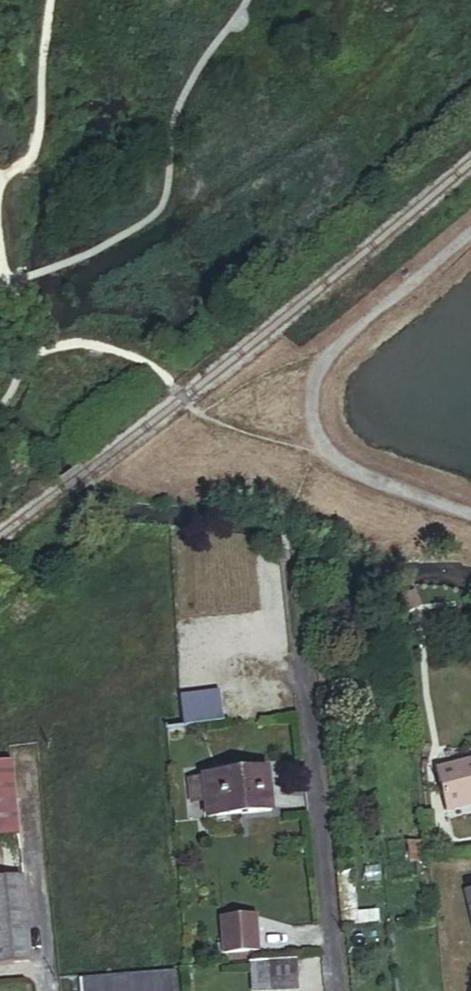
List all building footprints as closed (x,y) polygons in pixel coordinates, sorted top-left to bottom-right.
[(218,686),(164,693),(168,724),(222,718),(218,686)] [(4,701),(0,702),(0,761),(9,760),(4,701)] [(16,834),(9,760),(0,761),(0,836),(16,834)] [(432,771),(443,813),(470,806),(470,761),(432,771)] [(264,765),(205,771),(208,799),(209,811),(269,804),(264,765)] [(208,799),(205,771),(189,773),(192,801),(208,799)] [(427,860),(425,840),(411,841),(413,861),(427,860)] [(334,873),(336,890),(349,888),(347,871),(334,873)] [(29,958),(20,875),(0,877),(0,961),(29,958)] [(356,913),(353,888),(349,888),(336,890),(340,926),(357,924),(356,913)] [(461,890),(465,907),(470,931),(470,888),(461,890)] [(253,910),(218,913),(222,948),(257,944),(253,910)] [(377,921),(376,911),(356,913),(357,924),(377,921)] [(275,985),(273,973),(302,970),(300,953),(252,958),(255,987),(275,985)] [(302,970),(273,973),(275,985),(303,982),(302,970)] [(174,971),(80,979),(81,990),(175,990),(174,971)]
